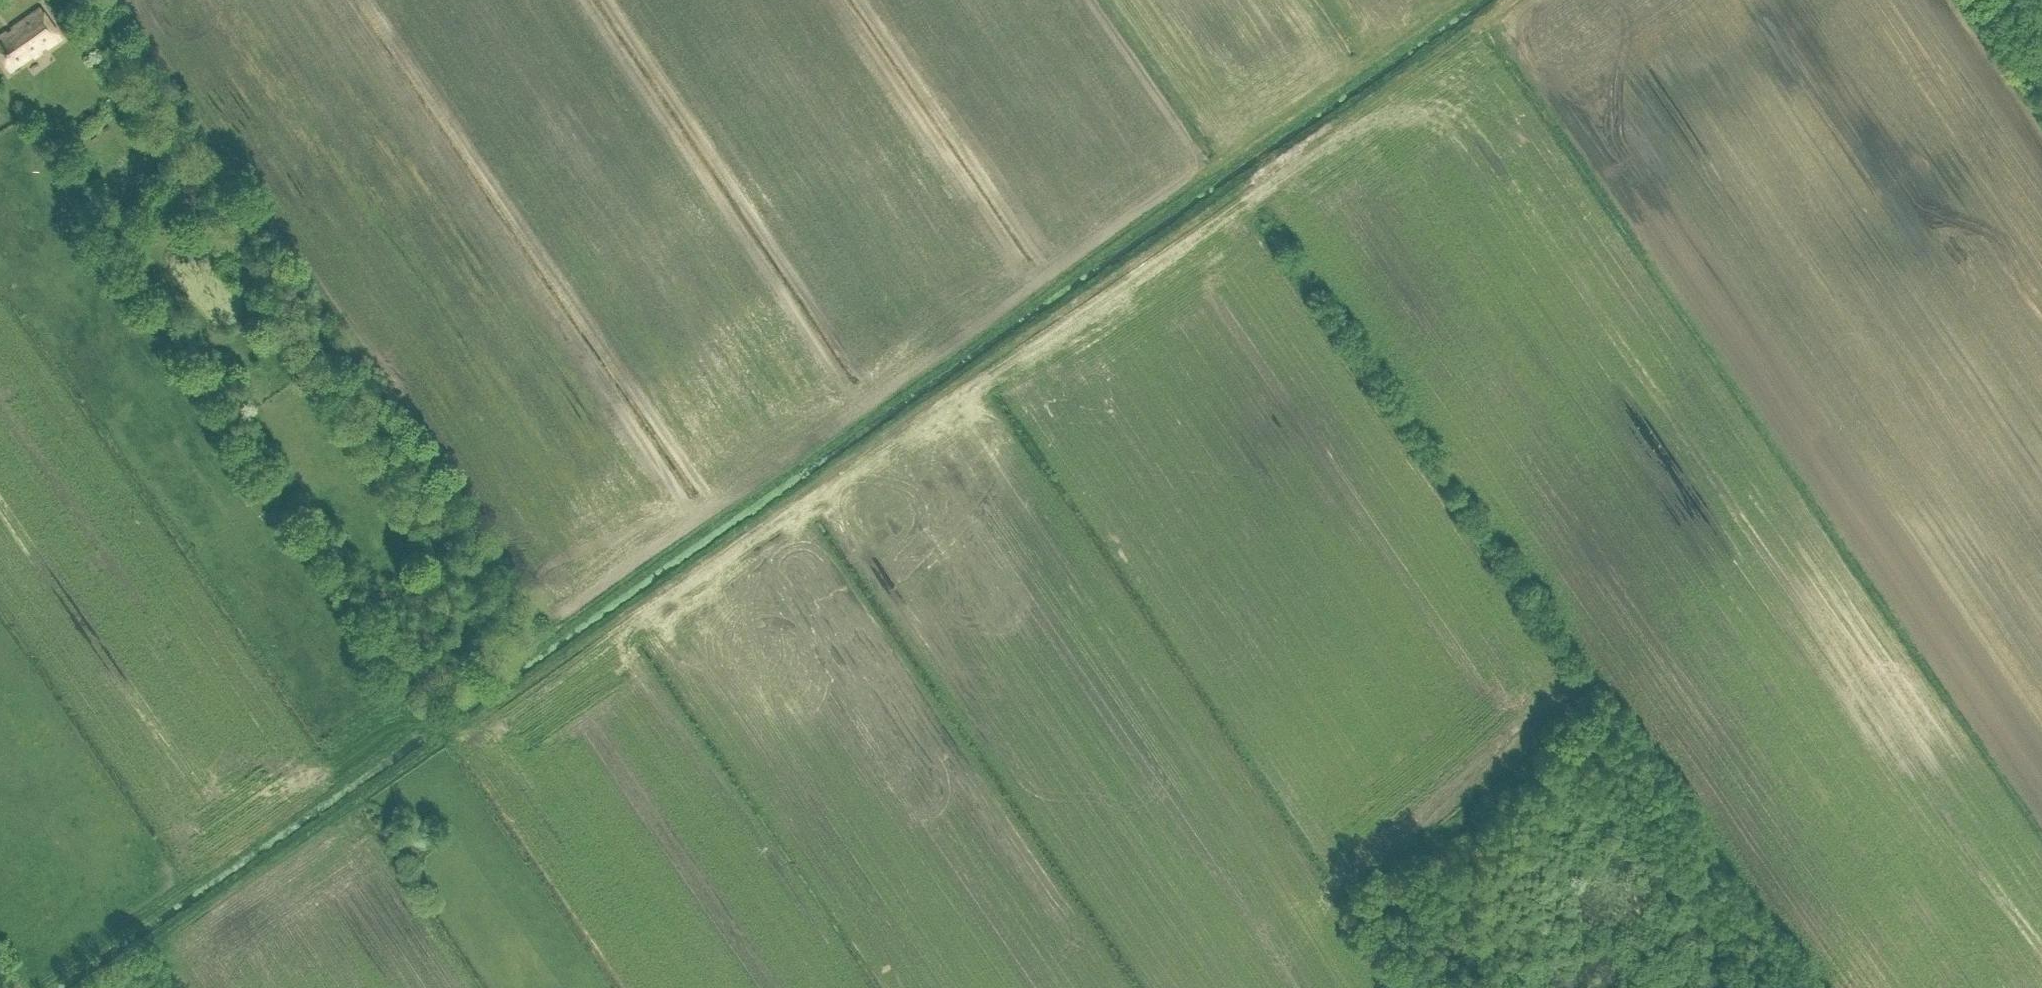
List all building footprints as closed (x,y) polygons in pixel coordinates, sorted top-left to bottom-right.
[(42,51),(54,42),(61,38),(42,8),(34,13),(0,37),(0,55),(10,69),(25,59),(26,61),(33,56),(35,59),(43,53),(42,51)]
